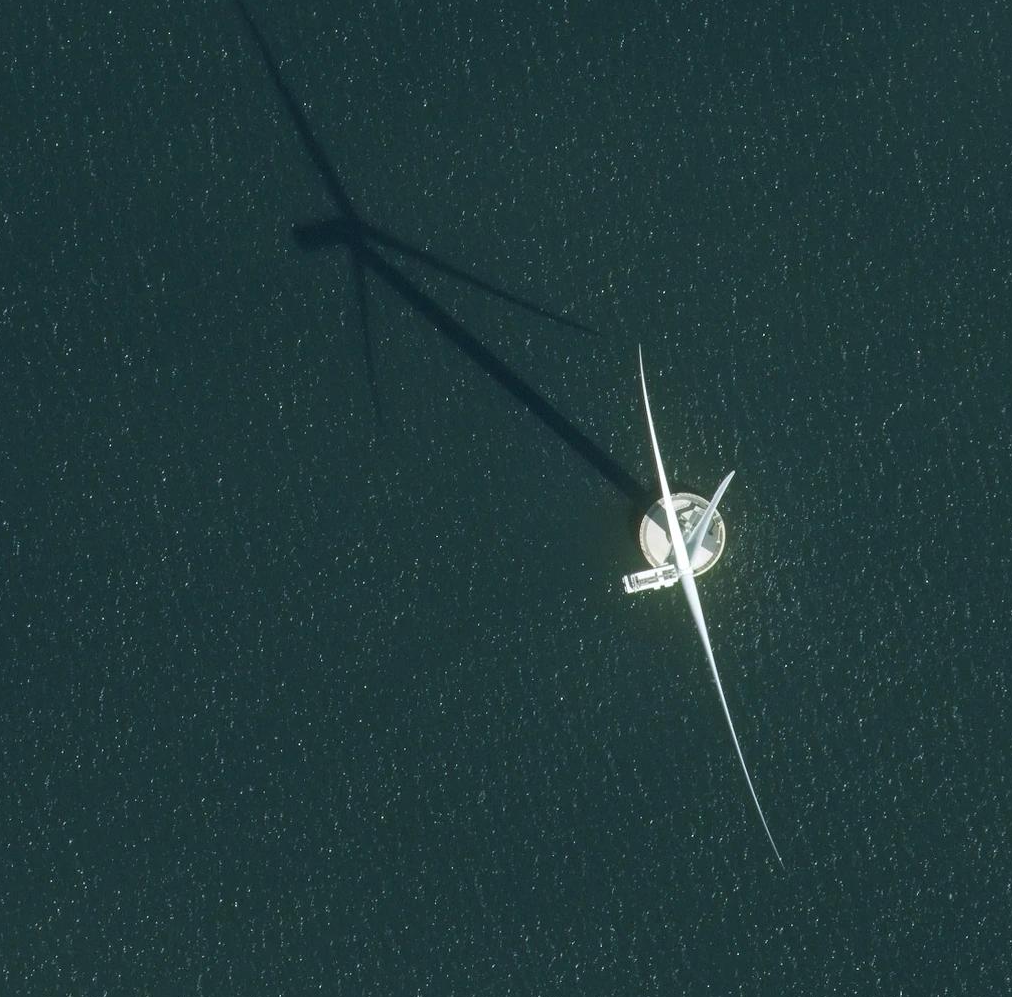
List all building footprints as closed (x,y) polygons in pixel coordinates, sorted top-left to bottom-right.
[(690,536),(690,534),(690,533),(689,531),(688,530),(687,529),(686,528),(685,528),(683,527),(682,527),(680,527),(679,528),(677,528),(676,529),(675,530),(674,531),(674,533),(673,534),(673,536),(673,537),(674,539),(674,540),(675,541),(676,542),(677,543),(679,544),(680,544),(682,544),(683,544),(685,544),(686,543),(687,542),(688,541),(689,540),(690,539),(690,537),(690,536)]
